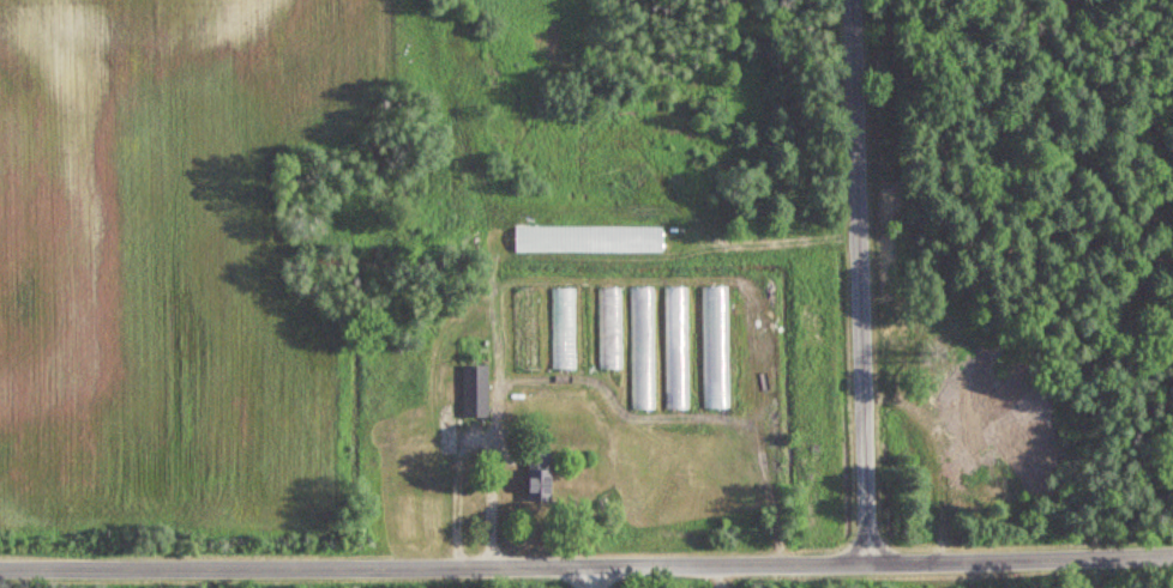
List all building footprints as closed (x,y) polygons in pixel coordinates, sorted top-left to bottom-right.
[(664,253),(664,227),(516,227),(516,253),(664,253)] [(704,287),(704,409),(729,409),(729,287),(704,287)] [(689,288),(665,288),(665,410),(689,410),(689,288)] [(552,370),(576,370),(576,289),(552,289),(552,370)] [(599,370),(622,370),(622,289),(599,289),(599,370)] [(539,290),(515,290),(515,371),(539,371),(539,290)] [(489,367),(464,367),(464,417),(489,417),(489,367)] [(529,501),(553,501),(553,468),(529,468),(529,501)]
